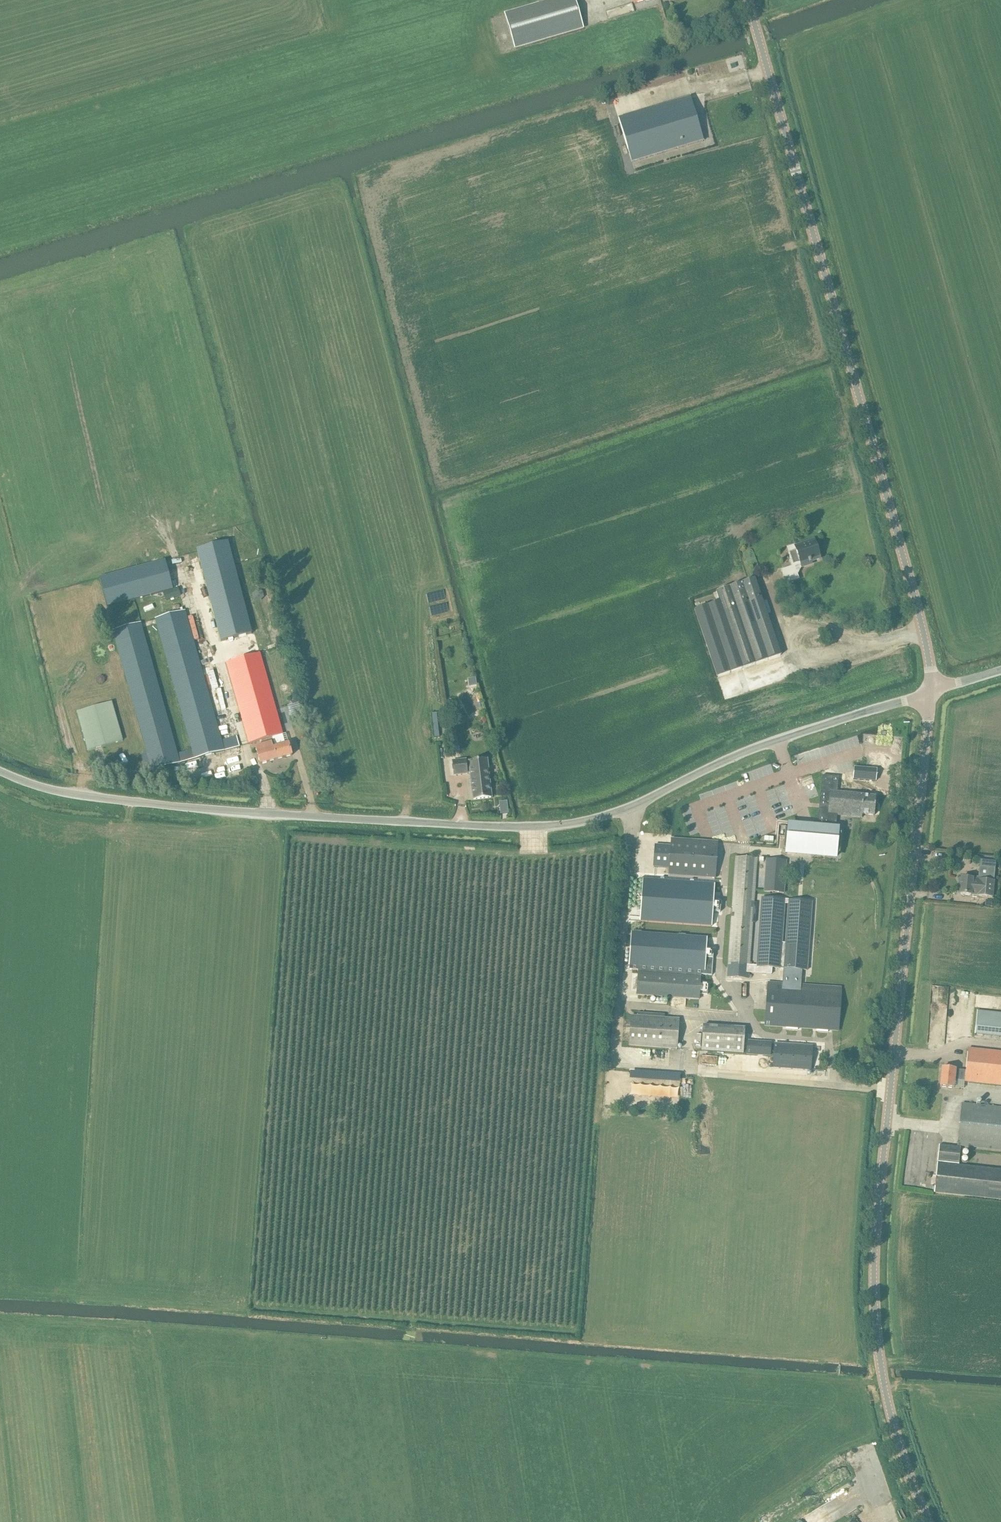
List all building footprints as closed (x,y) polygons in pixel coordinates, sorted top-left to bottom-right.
[(580,20),(575,0),(526,0),(503,7),(512,39),(580,20)] [(693,95),(704,136),(711,134),(701,93),(693,95)] [(619,119),(632,162),(703,141),(690,97),(619,119)] [(791,566),(781,570),(783,576),(797,572),(795,565),(801,564),(802,567),(812,564),(811,561),(821,558),(815,540),(795,547),(796,549),(789,551),(791,559),(789,560),(791,566)] [(227,543),(196,551),(220,642),(251,634),(237,582),(227,543)] [(107,607),(173,589),(165,560),(99,578),(107,607)] [(763,602),(755,579),(716,592),(720,602),(694,610),(717,677),(742,668),(781,655),(767,613),(770,612),(766,601),(763,602)] [(141,622),(112,631),(113,636),(141,736),(146,752),(140,754),(144,768),(150,766),(151,771),(181,763),(188,761),(194,759),(225,751),(240,746),(237,735),(222,739),(214,712),(196,649),(185,610),(184,610),(155,618),(191,750),(185,752),(179,754),(143,627),(142,627),(141,622)] [(285,744),(282,734),(283,734),(260,652),(226,662),(249,744),(271,737),(274,747),(273,747),(272,742),(255,747),(260,764),(292,755),(289,742),(285,744)] [(226,690),(211,694),(215,708),(229,705),(226,690)] [(87,750),(121,740),(111,702),(76,711),(87,750)] [(288,705),(291,716),(302,713),(300,702),(288,705)] [(455,729),(447,730),(448,742),(457,742),(455,729)] [(468,773),(470,773),(473,799),(492,797),(487,759),(469,761),(469,762),(466,762),(466,759),(452,760),(454,776),(468,774),(468,773)] [(876,781),(877,769),(854,767),(853,779),(876,781)] [(834,830),(835,816),(862,818),(863,814),(875,815),(876,796),(864,795),(864,794),(837,792),(838,777),(836,777),(836,775),(835,774),(834,772),(832,772),(831,771),(829,772),(828,772),(827,773),(827,774),(826,775),(826,776),(822,776),(817,829),(816,829),(816,826),(810,826),(810,828),(788,827),(787,829),(785,829),(783,849),(786,849),(785,852),(836,857),(837,854),(839,854),(841,834),(838,834),(839,831),(834,830)] [(715,878),(717,842),(671,839),(669,875),(715,878)] [(758,858),(736,856),(728,965),(750,966),(758,858)] [(784,893),(784,892),(786,861),(767,859),(766,859),(764,891),(784,893)] [(992,897),(994,880),(996,862),(980,860),(978,877),(972,876),(972,878),(961,877),(960,894),(992,897)] [(630,878),(628,908),(642,909),(641,921),(712,926),(713,917),(713,911),(721,912),(722,901),(714,900),(715,884),(630,878)] [(750,966),(728,965),(727,979),(749,980),(750,973),(754,974),(772,975),(772,968),(808,971),(813,901),(763,898),(758,967),(750,966)] [(627,933),(625,971),(634,971),(633,997),(697,999),(697,993),(705,993),(705,985),(698,985),(698,975),(710,975),(711,950),(703,950),(704,937),(682,935),(682,934),(674,934),(674,935),(639,933),(639,932),(630,931),(632,933),(627,933)] [(839,1031),(842,987),(767,982),(764,1026),(839,1031)] [(931,985),(928,1043),(946,1044),(949,986),(931,985)] [(978,1010),(976,1035),(1000,1036),(1000,1011),(978,1010)] [(676,1049),(678,1020),(630,1017),(628,1046),(676,1049)] [(697,1033),(697,1044),(701,1045),(701,1051),(742,1054),(744,1029),(703,1026),(702,1033),(697,1033)] [(746,1042),(746,1054),(769,1056),(769,1043),(746,1042)] [(811,1046),(773,1044),(772,1068),(809,1070),(811,1046)] [(955,1080),(965,1081),(965,1082),(1000,1086),(1000,1051),(968,1048),(966,1070),(942,1068),(940,1086),(954,1088),(955,1080)] [(962,1103),(957,1146),(1000,1151),(1000,1107),(962,1103)] [(958,1166),(960,1147),(939,1144),(933,1191),(1000,1199),(1000,1171),(958,1166)]
